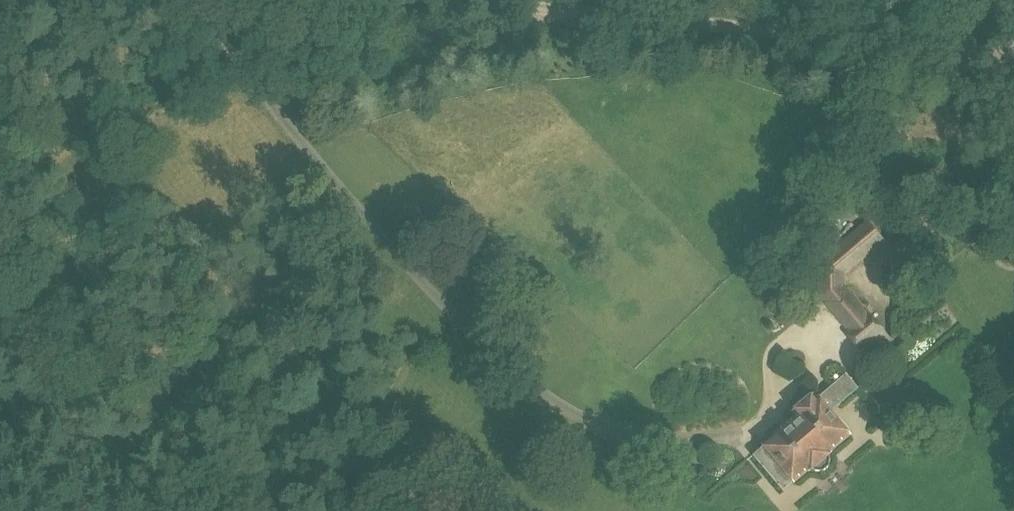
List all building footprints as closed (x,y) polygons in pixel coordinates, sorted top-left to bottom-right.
[(845,332),(861,350),(886,329),(871,311),(869,313),(846,285),(846,275),(887,239),(868,217),(817,260),(818,295),(848,330),(845,332)] [(754,454),(783,489),(811,466),(815,470),(823,471),(829,465),(830,457),(827,453),(849,435),(830,412),(859,388),(847,373),(817,398),(814,395),(795,412),(798,415),(765,443),(766,444),(754,454)]
